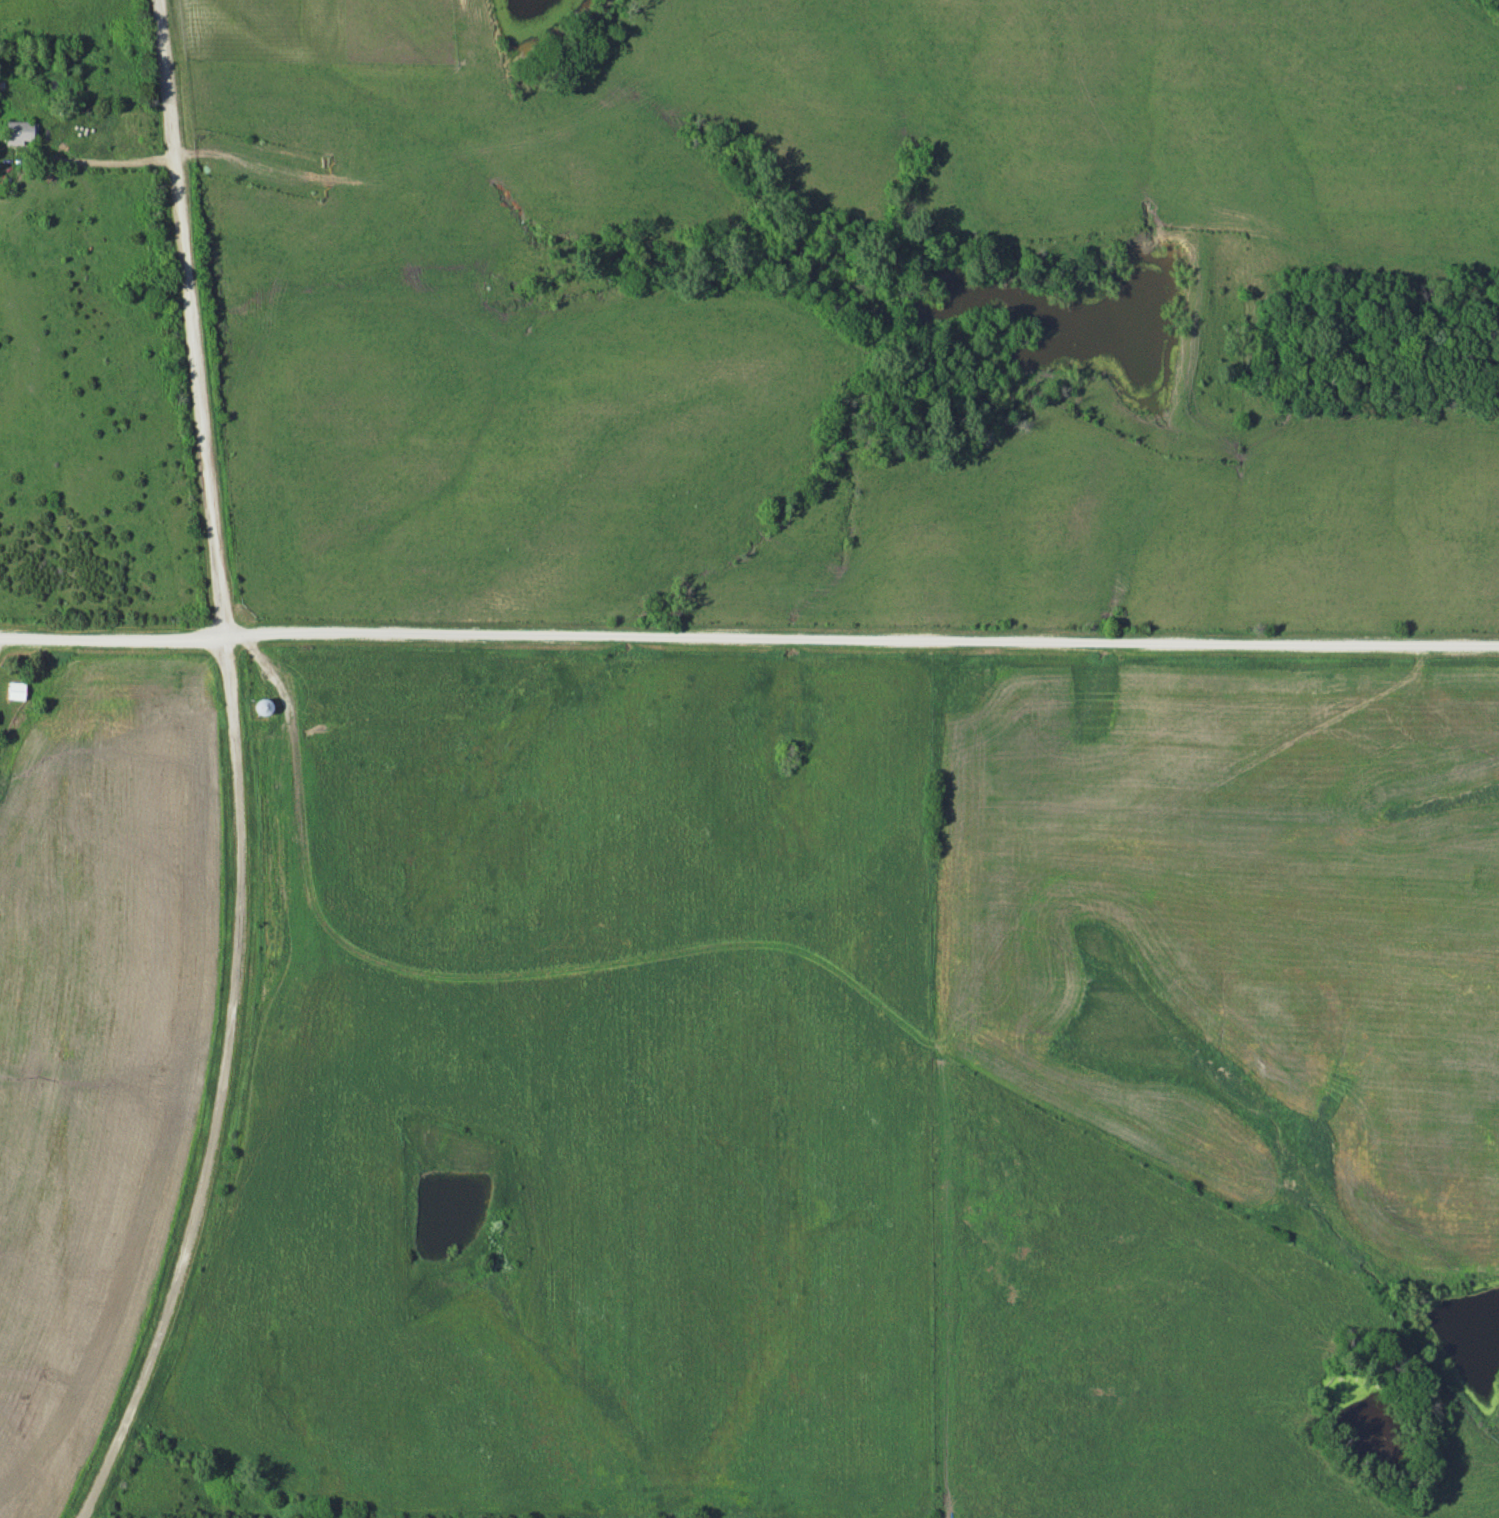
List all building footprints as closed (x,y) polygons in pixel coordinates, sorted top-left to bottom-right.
[(34,121),(7,121),(7,144),(34,144),(34,121)] [(26,681),(10,681),(10,699),(26,699),(26,681)]
